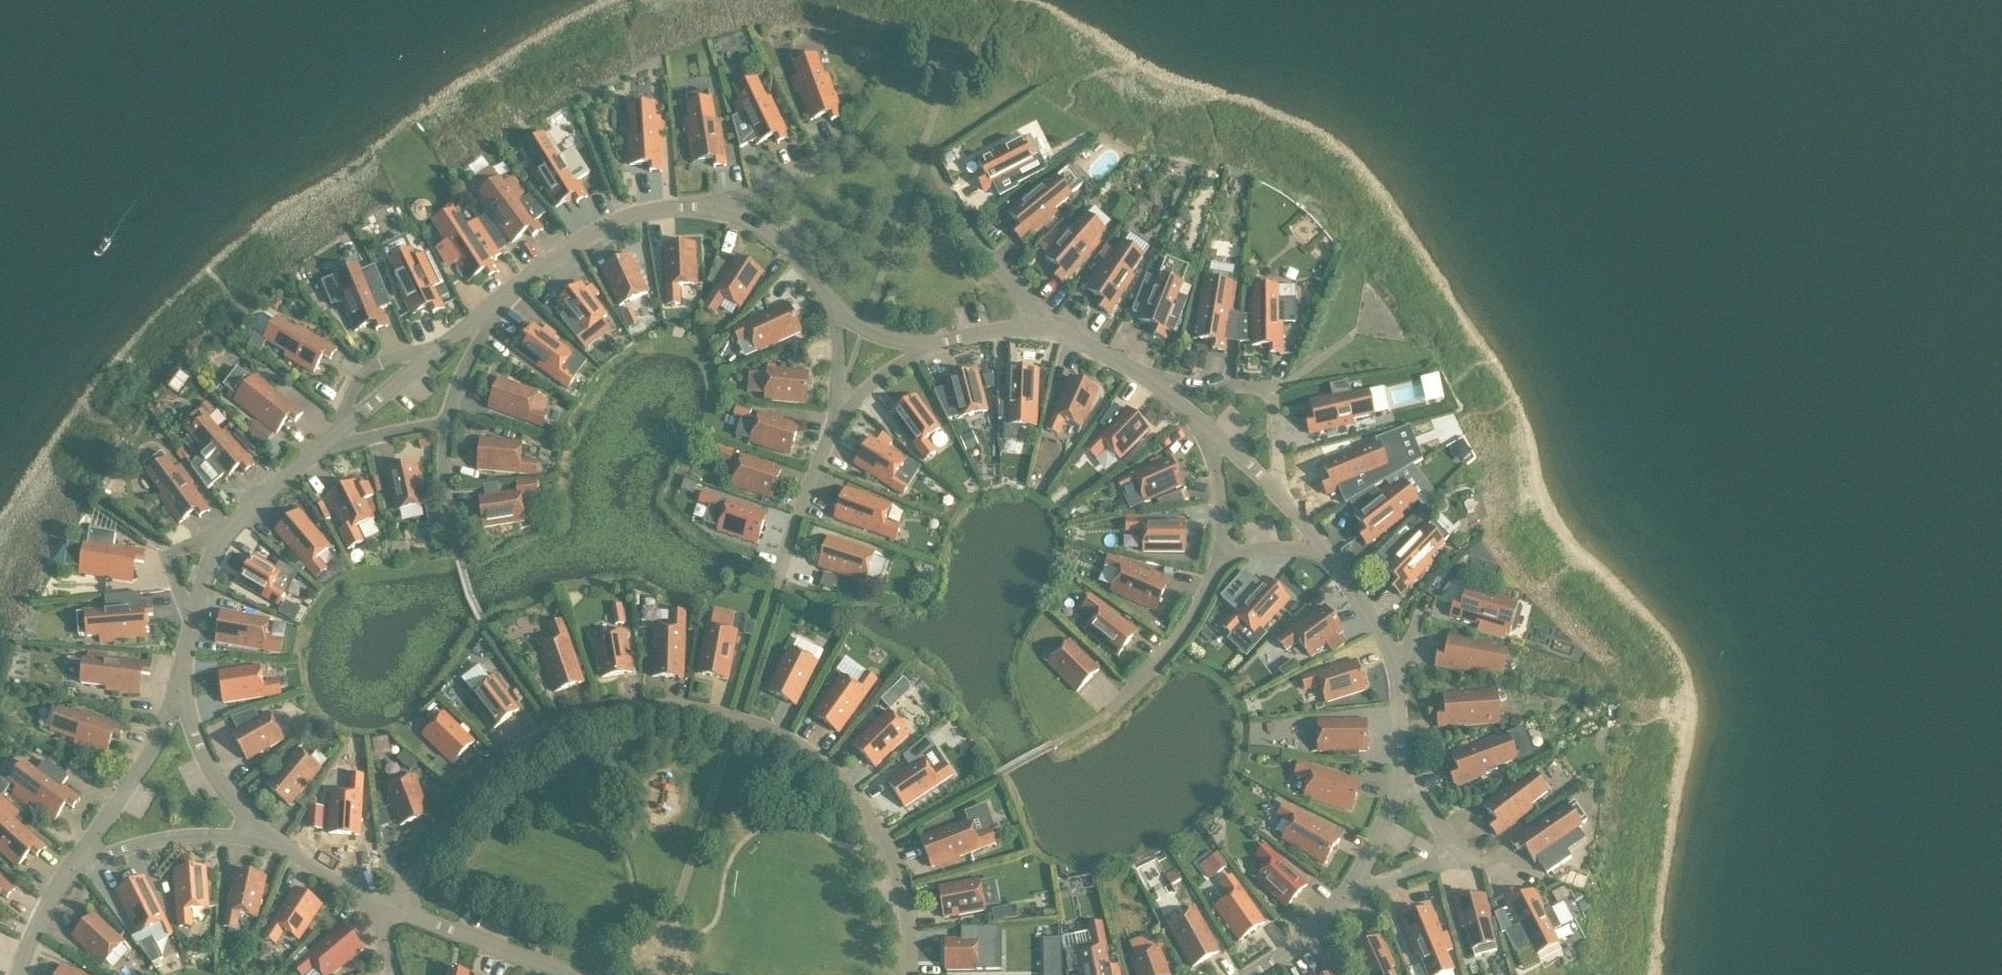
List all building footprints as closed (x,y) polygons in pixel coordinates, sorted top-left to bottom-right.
[(828,114),(831,122),(842,118),(827,75),(823,76),(816,56),(793,64),(797,76),(790,79),(794,91),(798,90),(810,121),(828,114)] [(756,79),(734,90),(740,102),(732,105),(738,118),(743,116),(756,145),(774,136),(778,143),(789,138),(769,97),(766,99),(756,79)] [(686,96),(689,118),(683,119),(685,130),(687,130),(693,163),(713,159),(714,167),(726,165),(718,121),(714,122),(711,100),(710,100),(708,92),(686,96)] [(664,131),(663,117),(654,117),(654,105),(630,106),(631,132),(627,132),(629,165),(649,164),(650,172),(662,171),(659,131),(664,131)] [(547,143),(543,136),(524,148),(535,166),(528,170),(536,182),(539,180),(556,207),(573,197),(577,203),(587,197),(577,180),(588,173),(575,152),(560,161),(548,142),(547,143)] [(1032,160),(1039,157),(1029,136),(1000,151),(999,147),(976,159),(985,176),(978,180),(984,191),(1013,176),(1011,172),(1033,161),(1032,160)] [(956,163),(950,153),(941,157),(946,168),(956,163)] [(495,214),(492,216),(512,243),(528,231),(533,237),(542,230),(535,220),(547,211),(531,194),(528,197),(513,176),(503,184),(499,179),(480,193),(495,214)] [(1054,210),(1071,196),(1056,177),(1036,193),(1033,190),(1007,211),(1020,227),(1014,232),(1021,241),(1056,213),(1054,210)] [(477,219),(499,251),(508,246),(486,214),(477,219)] [(1090,247),(1104,230),(1086,214),(1069,234),(1066,231),(1044,256),(1059,269),(1054,275),(1063,283),(1093,249),(1090,247)] [(489,278),(499,272),(474,234),(471,236),(459,218),(439,231),(453,252),(449,255),(467,282),(484,271),(489,278)] [(1039,248),(1046,253),(1060,237),(1060,236),(1053,230),(1038,247),(1039,248)] [(1130,274),(1143,256),(1123,242),(1108,264),(1105,262),(1086,289),(1103,300),(1098,307),(1108,314),(1134,276),(1130,274)] [(694,244),(663,245),(666,306),(681,305),(680,286),(696,285),(694,244)] [(1108,262),(1115,253),(1106,246),(1099,256),(1108,262)] [(416,259),(411,250),(389,260),(401,284),(397,285),(412,315),(430,306),(433,314),(444,308),(439,299),(434,288),(443,284),(428,253),(416,259)] [(1195,253),(1192,260),(1198,263),(1201,255),(1195,253)] [(619,306),(647,293),(630,256),(602,269),(619,306)] [(762,273),(736,256),(703,307),(715,315),(726,298),(740,307),(762,273)] [(1177,308),(1173,306),(1188,268),(1166,259),(1150,298),(1147,296),(1138,319),(1156,327),(1153,334),(1165,338),(1177,308)] [(376,331),(387,326),(370,285),(366,286),(358,266),(336,275),(346,299),(342,301),(355,331),(373,323),(376,331)] [(1212,349),(1224,351),(1235,284),(1231,283),(1233,276),(1209,272),(1208,279),(1204,278),(1194,338),(1213,342),(1212,349)] [(593,299),(599,294),(592,284),(586,289),(581,283),(557,303),(582,335),(578,339),(585,348),(597,338),(590,329),(602,319),(607,315),(593,299)] [(434,288),(439,299),(448,295),(443,284),(434,288)] [(1282,354),(1281,323),(1296,323),(1296,299),(1277,299),(1277,287),(1253,287),(1253,300),(1245,300),(1245,318),(1249,318),(1249,346),(1270,346),(1270,354),(1282,354)] [(800,332),(787,304),(732,329),(738,342),(750,337),(756,352),(800,332)] [(622,314),(629,328),(638,324),(632,309),(622,314)] [(330,360),(336,350),(298,326),(296,330),(277,318),(264,339),(287,352),(285,356),(313,373),(323,356),(330,360)] [(534,325),(516,350),(567,388),(575,377),(562,368),(573,354),(569,351),(574,345),(568,340),(563,346),(534,325)] [(806,403),(808,372),(767,369),(765,400),(806,403)] [(1038,370),(1007,369),(1005,426),(1018,427),(1019,410),(1036,411),(1038,370)] [(957,419),(987,411),(976,371),(946,379),(957,419)] [(982,376),(985,389),(995,386),(991,373),(982,376)] [(295,423),(302,413),(254,375),(234,401),(276,433),(289,418),(295,423)] [(1081,427),(1098,390),(1069,377),(1053,414),(1081,427)] [(499,378),(488,408),(543,427),(548,414),(532,408),(537,392),(499,378)] [(223,386),(217,381),(212,387),(220,394),(225,388),(223,386)] [(1352,420),(1373,415),(1368,391),(1343,397),(1342,393),(1310,401),(1314,420),(1306,422),(1309,434),(1353,423),(1352,420)] [(915,396),(890,414),(925,461),(936,452),(926,439),(940,429),(915,396)] [(209,403),(202,410),(208,417),(216,410),(209,403)] [(752,410),(737,405),(733,415),(749,420),(752,410)] [(1148,429),(1126,408),(1086,449),(1096,459),(1108,447),(1120,459),(1148,429)] [(221,434),(207,417),(206,418),(200,412),(183,427),(206,453),(203,455),(191,466),(208,489),(222,477),(225,480),(240,467),(245,473),(254,465),(224,431),(221,434)] [(789,455),(799,425),(759,413),(750,443),(789,455)] [(256,423),(249,432),(265,444),(272,435),(256,423)] [(905,460),(888,449),(893,441),(881,433),(876,441),(871,438),(854,464),(902,495),(907,487),(894,478),(905,460)] [(976,445),(971,434),(961,438),(966,450),(976,445)] [(430,436),(417,440),(420,448),(432,445),(430,436)] [(480,439),(478,470),(536,475),(538,461),(520,459),(521,442),(480,439)] [(729,464),(734,448),(718,443),(713,459),(729,464)] [(1366,474),(1387,466),(1378,444),(1354,454),(1352,450),(1322,462),(1329,481),(1322,484),(1326,495),(1368,478),(1366,474)] [(200,518),(209,511),(183,474),(179,477),(161,453),(143,466),(148,473),(147,473),(162,494),(159,497),(179,523),(195,511),(200,518)] [(771,498),(781,469),(742,456),(732,486),(771,498)] [(1182,485),(1169,457),(1116,480),(1122,494),(1137,487),(1144,502),(1182,485)] [(395,511),(425,504),(416,464),(386,471),(395,511)] [(373,477),(377,493),(383,492),(380,476),(373,477)] [(687,479),(684,478),(680,490),(681,490),(692,494),(696,482),(687,479)] [(346,532),(373,518),(355,482),(327,496),(346,532)] [(1400,514),(1417,501),(1402,482),(1382,498),(1379,494),(1353,514),(1365,530),(1359,535),(1366,545),(1402,517),(1400,514)] [(845,489),(834,518),(896,540),(901,526),(885,520),(890,505),(845,489)] [(1173,506),(1184,501),(1179,490),(1168,495),(1173,506)] [(479,497),(483,528),(524,521),(519,491),(479,497)] [(698,503),(715,509),(719,497),(702,491),(698,503)] [(756,544),(766,514),(727,501),(717,531),(756,544)] [(322,502),(317,504),(325,520),(329,518),(322,502)] [(317,505),(309,510),(317,524),(325,519),(317,505)] [(299,511),(275,531),(316,579),(328,569),(318,558),(330,547),(299,511)] [(428,516),(430,526),(441,524),(438,514),(428,516)] [(1406,526),(1408,527),(1412,531),(1420,523),(1416,519),(1415,517),(1406,526)] [(1184,552),(1184,521),(1126,521),(1126,530),(1143,530),(1143,552),(1184,552)] [(1443,543),(1448,537),(1432,521),(1408,546),(1405,543),(1382,566),(1397,580),(1391,586),(1400,595),(1431,562),(1428,559),(1444,544),(1443,543)] [(145,551),(114,546),(116,533),(90,529),(88,542),(85,541),(79,573),(132,582),(135,562),(143,563),(145,551)] [(864,582),(874,552),(828,537),(819,567),(864,582)] [(254,556),(239,583),(279,606),(286,593),(273,585),(281,571),(254,556)] [(1155,610),(1167,582),(1108,556),(1105,565),(1119,571),(1111,591),(1155,610)] [(1288,599),(1265,579),(1260,585),(1243,569),(1218,596),(1235,612),(1222,626),(1232,635),(1242,623),(1256,635),(1288,599)] [(820,586),(831,590),(835,579),(824,575),(820,586)] [(1509,633),(1518,602),(1467,587),(1461,606),(1453,604),(1450,616),(1509,633)] [(1085,631),(1117,656),(1136,632),(1104,606),(1090,596),(1082,606),(1096,617),(1085,631)] [(277,611),(293,619),(299,606),(284,599),(277,611)] [(87,635),(87,636),(113,634),(113,638),(146,636),(145,616),(152,615),(152,603),(107,607),(106,602),(84,604),(84,612),(77,613),(79,636),(87,635)] [(1343,631),(1324,606),(1278,640),(1286,650),(1299,641),(1309,656),(1326,643),(1333,654),(1344,646),(1336,636),(1343,631)] [(625,623),(622,608),(612,609),(614,625),(625,623)] [(222,611),(216,642),(281,653),(283,639),(266,636),(269,619),(222,611)] [(683,677),(685,613),(671,612),(671,629),(653,628),(652,677),(683,677)] [(554,692),(583,682),(561,620),(548,624),(553,641),(538,647),(554,692)] [(746,621),(743,634),(752,636),(755,622),(746,621)] [(697,673),(728,679),(737,633),(706,626),(697,673)] [(602,677),(632,672),(625,632),(595,637),(602,677)] [(1502,674),(1506,650),(1480,646),(1481,642),(1448,636),(1445,656),(1437,655),(1435,667),(1480,674),(1480,670),(1502,674)] [(1076,692),(1098,670),(1069,641),(1047,663),(1076,692)] [(795,705),(817,662),(789,648),(768,691),(795,705)] [(141,674),(149,675),(151,663),(106,658),(107,654),(87,651),(86,659),(84,659),(81,683),(107,686),(106,690),(139,694),(141,674)] [(1325,702),(1365,690),(1355,660),(1301,678),(1305,690),(1320,685),(1325,702)] [(477,662),(459,675),(468,688),(487,675),(477,662)] [(223,703),(280,694),(278,681),(262,684),(259,666),(219,672),(223,703)] [(540,670),(533,673),(537,682),(544,680),(540,670)] [(813,714),(839,732),(877,680),(865,671),(855,685),(841,675),(813,714)] [(494,729),(518,710),(493,677),(469,696),(494,729)] [(880,700),(881,701),(890,708),(898,699),(888,691),(880,700)] [(1438,727),(1499,723),(1497,691),(1444,694),(1445,714),(1437,715),(1438,727)] [(120,738),(124,727),(81,712),(80,716),(59,708),(51,731),(76,740),(75,743),(106,754),(112,735),(120,738)] [(875,767),(909,733),(888,711),(853,744),(875,767)] [(247,760),(283,740),(268,713),(232,733),(247,760)] [(452,764),(474,742),(444,713),(423,736),(452,764)] [(1318,752),(1366,751),(1366,720),(1318,720),(1318,752)] [(1495,766),(1516,759),(1508,736),(1484,745),(1482,741),(1451,753),(1458,771),(1450,774),(1454,786),(1497,770),(1495,766)] [(289,805),(321,769),(297,749),(266,785),(289,805)] [(409,754),(402,763),(410,770),(417,761),(409,754)] [(887,781),(904,807),(953,775),(944,762),(930,772),(921,758),(887,781)] [(67,810),(75,801),(42,771),(39,774),(23,759),(6,777),(26,794),(23,797),(48,820),(61,805),(67,810)] [(1350,811),(1359,781),(1297,763),(1293,775),(1310,780),(1304,798),(1350,811)] [(1530,805),(1547,791),(1532,772),(1512,788),(1509,785),(1483,805),(1495,821),(1489,826),(1496,836),(1532,808),(1530,805)] [(400,826),(429,815),(414,776),(385,787),(400,826)] [(359,835),(362,794),(331,792),(328,833),(359,835)] [(301,794),(295,802),(304,809),(310,802),(301,794)] [(37,857),(45,848),(15,821),(20,815),(5,801),(0,806),(0,850),(18,866),(31,851),(37,857)] [(1559,841),(1560,840),(1568,851),(1584,840),(1577,829),(1581,826),(1580,825),(1587,821),(1574,802),(1549,819),(1547,815),(1510,841),(1516,851),(1523,846),(1534,863),(1562,844),(1559,841)] [(1323,864),(1339,837),(1284,804),(1278,815),(1292,823),(1282,839),(1323,864)] [(322,828),(323,807),(309,806),(308,828),(322,828)] [(920,838),(931,867),(996,843),(990,828),(975,834),(970,819),(920,838)] [(1285,907),(1307,885),(1264,845),(1255,856),(1267,867),(1255,880),(1285,907)] [(1216,873),(1226,866),(1219,856),(1218,854),(1215,856),(1208,861),(1216,873)] [(190,910),(208,908),(205,867),(174,870),(179,927),(192,926),(190,910)] [(1180,879),(1174,869),(1164,874),(1170,884),(1180,879)] [(264,885),(266,877),(236,870),(223,926),(236,929),(239,913),(257,917),(262,895),(264,885)] [(1239,941),(1264,923),(1231,876),(1220,884),(1230,897),(1215,907),(1239,941)] [(15,889),(0,878),(0,895),(1,894),(7,899),(15,889)] [(137,934),(165,921),(144,878),(116,891),(137,934)] [(944,918),(984,910),(978,880),(938,887),(944,918)] [(273,887),(264,885),(262,895),(271,897),(273,887)] [(1556,903),(1569,897),(1564,887),(1551,893),(1556,903)] [(321,905),(295,888),(264,937),(276,945),(285,931),(299,940),(321,905)] [(1502,898),(1517,926),(1505,932),(1517,956),(1532,947),(1536,955),(1558,944),(1551,932),(1561,927),(1551,908),(1545,911),(1534,890),(1516,899),(1512,892),(1502,898)] [(1474,957),(1496,951),(1488,920),(1491,919),(1485,895),(1465,900),(1463,892),(1452,896),(1461,928),(1464,927),(1471,950),(1472,949),(1474,957)] [(1419,952),(1428,974),(1444,974),(1453,971),(1439,939),(1443,938),(1430,907),(1412,915),(1409,908),(1398,912),(1415,954),(1419,952)] [(1192,967),(1219,952),(1195,910),(1168,925),(1192,967)] [(103,964),(124,942),(93,914),(72,937),(103,964)] [(1091,944),(1092,949),(1094,961),(1077,964),(1080,974),(1111,974),(1108,958),(1104,941),(1101,922),(1087,925),(1091,944)] [(363,949),(343,926),(294,967),(301,974),(304,974),(314,967),(321,974),(332,974),(363,949)] [(1391,968),(1394,967),(1380,936),(1362,945),(1359,938),(1348,943),(1363,974),(1394,974),(1391,968)] [(162,958),(154,943),(151,938),(144,942),(139,945),(152,963),(162,958)] [(946,970),(977,970),(976,938),(945,939),(946,970)] [(1159,948),(1130,959),(1136,974),(1169,974),(1159,948)] [(62,966),(58,974),(83,974),(62,966)]
